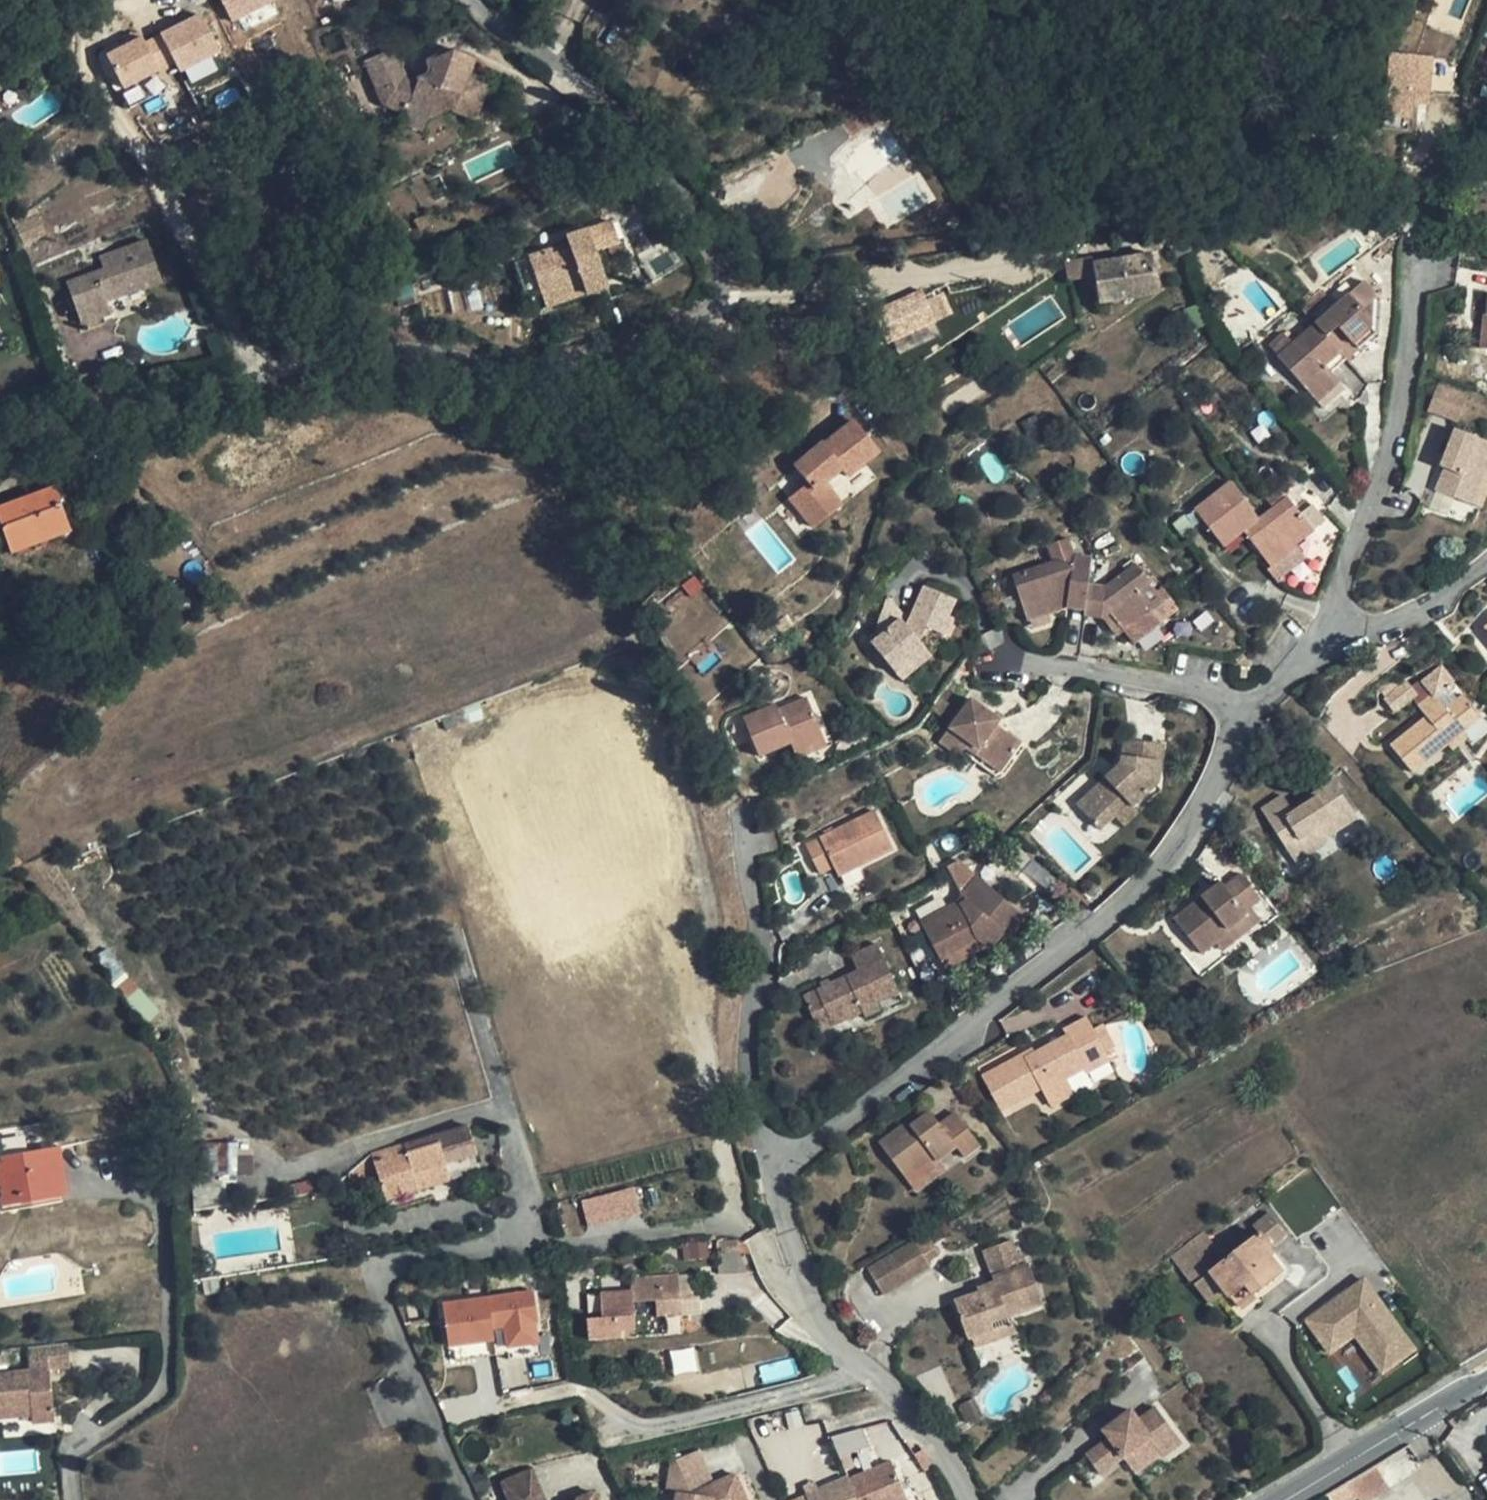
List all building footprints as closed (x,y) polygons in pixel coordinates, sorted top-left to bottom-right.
[(229,20),(272,0),(220,0),(229,20)] [(202,12),(106,51),(121,88),(176,66),(179,73),(221,56),(202,12)] [(1390,72),(1417,71),(1416,50),(1408,50),(1408,53),(1390,54),(1390,72)] [(473,59),(452,51),(427,62),(429,70),(429,72),(427,77),(416,82),(413,81),(409,81),(404,77),(375,90),(382,106),(404,114),(400,124),(422,132),(427,121),(449,111),(453,112),(474,121),(480,104),(489,83),(467,75),(473,59)] [(903,148),(888,130),(876,141),(872,136),(840,162),(851,175),(883,149),(891,159),(903,148)] [(953,217),(944,213),(940,226),(949,229),(953,217)] [(619,242),(612,222),(566,237),(570,250),(553,255),(551,250),(529,258),(543,299),(582,285),(586,294),(608,287),(595,250),(608,246),(619,242)] [(162,281),(147,241),(99,257),(103,270),(67,283),(81,323),(111,313),(106,300),(140,288),(140,289),(162,281)] [(622,251),(619,242),(608,246),(611,255),(622,251)] [(1158,291),(1152,253),(1092,263),(1094,281),(1098,302),(1113,301),(1145,296),(1158,291)] [(1316,324),(1342,353),(1346,358),(1347,359),(1359,349),(1354,345),(1372,330),(1374,323),(1363,309),(1374,300),(1375,292),(1366,282),(1316,324)] [(409,296),(405,283),(393,286),(397,299),(399,314),(412,311),(409,296)] [(953,315),(940,284),(879,308),(892,340),(953,315)] [(586,294),(582,285),(543,299),(546,307),(586,294)] [(1328,297),(1322,290),(1300,306),(1310,317),(1328,297)] [(1342,353),(1316,324),(1293,343),(1284,333),(1270,345),(1320,401),(1341,382),(1332,371),(1327,365),(1342,353)] [(1376,335),(1372,330),(1354,345),(1359,349),(1376,335)] [(1346,358),(1342,353),(1327,365),(1332,371),(1346,358)] [(1347,389),(1341,382),(1320,401),(1326,408),(1347,389)] [(1033,445),(1049,437),(1037,415),(1021,422),(1033,445)] [(881,446),(856,418),(828,444),(825,440),(794,467),(807,484),(788,499),(813,529),(834,511),(815,489),(845,462),(854,472),(881,446)] [(1457,429),(1447,456),(1454,459),(1451,468),(1447,467),(1437,491),(1475,506),(1486,472),(1486,441),(1457,429)] [(1049,437),(1033,445),(1037,451),(1052,444),(1049,437)] [(1454,459),(1447,456),(1443,465),(1447,467),(1451,468),(1454,459)] [(1475,506),(1483,509),(1486,499),(1486,472),(1475,506)] [(1260,519),(1231,481),(1195,509),(1225,545),(1245,531),(1272,567),(1298,545),(1315,531),(1288,497),(1260,519)] [(55,486),(0,506),(0,524),(11,554),(72,531),(55,486)] [(1298,545),(1272,567),(1282,581),(1309,561),(1298,545)] [(1085,610),(1089,584),(1093,558),(1075,556),(1074,566),(1056,561),(1014,575),(1028,621),(1067,607),(1085,610)] [(1089,584),(1085,610),(1084,616),(1104,618),(1118,637),(1125,631),(1133,642),(1161,622),(1154,611),(1166,603),(1159,593),(1138,566),(1106,587),(1089,584)] [(957,599),(925,586),(910,622),(889,595),(877,630),(881,636),(873,642),(900,674),(929,650),(920,640),(927,627),(947,635),(955,619),(949,616),(957,599)] [(1181,607),(1166,588),(1159,593),(1166,603),(1173,613),(1181,607)] [(881,636),(877,630),(868,637),(873,642),(881,636)] [(934,657),(929,650),(900,674),(904,680),(934,657)] [(1454,681),(1443,667),(1425,683),(1423,680),(1415,687),(1410,680),(1385,700),(1395,712),(1414,698),(1419,705),(1428,717),(1431,721),(1424,728),(1420,723),(1392,745),(1414,773),(1449,745),(1464,733),(1461,729),(1479,714),(1464,695),(1447,709),(1436,696),(1454,681)] [(826,739),(808,698),(780,709),(778,705),(745,718),(760,756),(792,743),(796,752),(826,739)] [(950,705),(941,698),(933,710),(941,716),(950,705)] [(1002,720),(973,699),(951,729),(968,741),(980,750),(1007,768),(1023,744),(997,727),(1002,720)] [(1461,729),(1464,733),(1482,717),(1479,714),(1461,729)] [(1431,721),(1428,717),(1420,723),(1424,728),(1431,721)] [(964,746),(968,741),(951,729),(939,743),(957,756),(964,746)] [(1469,739),(1464,733),(1449,745),(1454,751),(1469,739)] [(1166,745),(1124,738),(1122,763),(1076,804),(1102,831),(1116,818),(1132,803),(1135,807),(1161,783),(1166,745)] [(829,747),(826,739),(796,752),(799,760),(829,747)] [(980,750),(968,741),(964,746),(976,755),(980,750)] [(1007,768),(980,750),(976,755),(973,759),(996,775),(1003,774),(1007,768)] [(1358,819),(1334,780),(1316,792),(1319,796),(1295,811),(1292,806),(1283,795),(1263,809),(1289,850),(1319,831),(1325,840),(1358,819)] [(1319,796),(1316,792),(1292,806),(1295,811),(1319,796)] [(1135,807),(1132,803),(1116,818),(1125,826),(1141,813),(1135,807)] [(894,848),(876,811),(807,845),(821,874),(836,867),(841,876),(894,848)] [(1325,840),(1319,831),(1289,850),(1298,864),(1328,846),(1325,840)] [(1028,919),(961,861),(949,867),(965,899),(923,923),(942,960),(979,940),(986,947),(993,952),(1007,932),(1013,937),(1028,919)] [(1262,899),(1242,874),(1225,886),(1222,882),(1175,918),(1204,954),(1218,942),(1231,932),(1229,930),(1255,910),(1252,907),(1262,899)] [(1263,921),(1255,910),(1229,930),(1231,932),(1218,942),(1225,951),(1263,921)] [(986,947),(979,940),(942,960),(946,968),(986,947)] [(901,993),(879,944),(853,955),(860,971),(804,996),(815,1022),(829,1016),(833,1025),(864,1012),(866,1017),(882,1010),(879,1003),(901,993)] [(833,1025),(829,1016),(815,1022),(819,1031),(833,1025)] [(1095,1031),(1088,1018),(1065,1030),(1068,1035),(1028,1057),(1026,1054),(992,1071),(1011,1105),(1043,1089),(1046,1095),(1069,1083),(1067,1078),(1086,1069),(1089,1073),(1112,1061),(1107,1053),(1102,1044),(1095,1031)] [(1095,1031),(1102,1044),(1112,1038),(1105,1025),(1095,1031)] [(1102,1044),(1107,1053),(1117,1047),(1112,1038),(1102,1044)] [(958,1080),(952,1072),(940,1080),(946,1088),(958,1080)] [(1075,1094),(1069,1083),(1046,1095),(1052,1106),(1075,1094)] [(941,1125),(931,1111),(913,1125),(910,1121),(880,1143),(906,1177),(934,1157),(937,1162),(958,1146),(965,1156),(982,1145),(958,1113),(941,1125)] [(477,1154),(472,1133),(374,1162),(378,1177),(386,1201),(451,1182),(446,1163),(477,1154)] [(205,1174),(235,1173),(234,1142),(204,1143),(205,1174)] [(61,1147),(0,1158),(0,1205),(0,1206),(69,1194),(61,1147)] [(374,1162),(371,1154),(341,1180),(343,1189),(343,1193),(378,1177),(374,1162)] [(763,1195),(760,1178),(750,1181),(754,1197),(763,1195)] [(634,1185),(582,1198),(589,1224),(640,1211),(634,1185)] [(1283,1233),(1268,1215),(1251,1228),(1258,1236),(1226,1260),(1216,1246),(1204,1255),(1215,1269),(1211,1272),(1226,1291),(1238,1307),(1284,1272),(1271,1256),(1264,1247),(1269,1244),(1283,1233)] [(1204,1231),(1193,1240),(1204,1255),(1216,1246),(1204,1231)] [(926,1234),(916,1240),(924,1253),(934,1246),(926,1234)] [(924,1253),(916,1240),(891,1255),(908,1282),(932,1267),(924,1253)] [(1023,1266),(1014,1240),(985,1250),(996,1282),(978,1288),(980,1292),(955,1301),(968,1340),(974,1339),(996,1331),(993,1324),(1012,1317),(1045,1305),(1031,1264),(1023,1266)] [(1215,1269),(1204,1255),(1193,1240),(1173,1255),(1195,1284),(1211,1272),(1215,1269)] [(1276,1252),(1269,1244),(1264,1247),(1271,1256),(1276,1252)] [(891,1255),(868,1269),(884,1296),(908,1282),(891,1255)] [(1226,1291),(1211,1272),(1195,1284),(1210,1303),(1226,1291)] [(679,1276),(628,1278),(629,1291),(634,1291),(635,1301),(656,1300),(665,1299),(664,1291),(679,1290),(679,1276)] [(1302,1316),(1326,1356),(1356,1337),(1379,1375),(1415,1353),(1368,1276),(1302,1316)] [(679,1290),(664,1291),(665,1299),(656,1300),(657,1315),(681,1313),(679,1290)] [(538,1322),(534,1291),(488,1297),(492,1328),(503,1326),(506,1347),(536,1343),(534,1322),(538,1322)] [(635,1301),(634,1291),(629,1291),(603,1293),(604,1319),(590,1320),(591,1341),(623,1339),(622,1332),(637,1331),(635,1301)] [(492,1328),(488,1297),(443,1303),(448,1345),(494,1340),(492,1328)] [(993,1324),(996,1331),(999,1341),(1018,1334),(1012,1317),(993,1324)] [(496,1355),(506,1353),(507,1360),(538,1356),(536,1343),(506,1347),(503,1326),(492,1328),(494,1340),(496,1355)] [(999,1341),(996,1331),(974,1339),(977,1349),(999,1341)] [(496,1355),(494,1340),(448,1345),(450,1360),(496,1355)] [(69,1343),(28,1348),(30,1371),(0,1374),(0,1418),(32,1415),(32,1423),(55,1421),(50,1370),(72,1368),(69,1343)] [(672,1352),(674,1372),(696,1369),(694,1350),(672,1352)] [(837,1418),(831,1398),(772,1413),(777,1434),(837,1418)] [(972,1400),(960,1406),(969,1427),(983,1421),(972,1400)] [(1111,1433),(1088,1450),(1102,1470),(1126,1454),(1137,1470),(1163,1451),(1165,1454),(1182,1442),(1156,1405),(1141,1416),(1134,1406),(1106,1426),(1111,1433)] [(845,1473),(873,1461),(858,1427),(830,1439),(845,1473)] [(1102,1470),(1088,1450),(1075,1459),(1089,1479),(1102,1470)] [(1163,1451),(1137,1470),(1145,1482),(1172,1464),(1165,1454),(1163,1451)] [(892,1461),(849,1479),(849,1477),(806,1496),(808,1499),(909,1499),(892,1461)] [(497,1481),(506,1499),(511,1499),(534,1490),(525,1469),(497,1481)] [(674,1494),(673,1499),(743,1499),(732,1475),(686,1495),(674,1494)] [(586,1489),(571,1496),(572,1499),(571,1499),(591,1499),(586,1489)] [(534,1490),(511,1499),(539,1499),(534,1490)]
